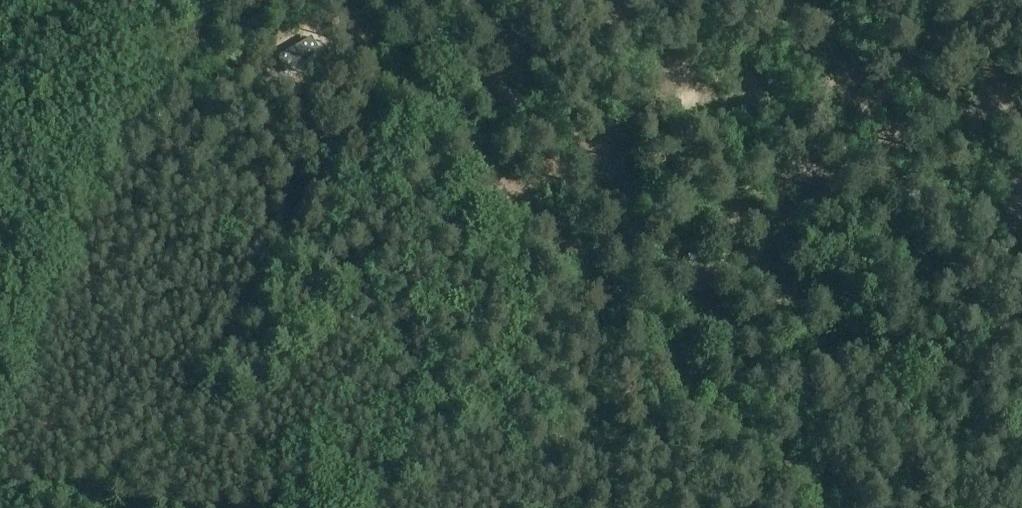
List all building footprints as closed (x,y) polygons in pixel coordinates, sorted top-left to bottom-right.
[(308,42),(280,58),(289,74),(317,57),(308,42)]
